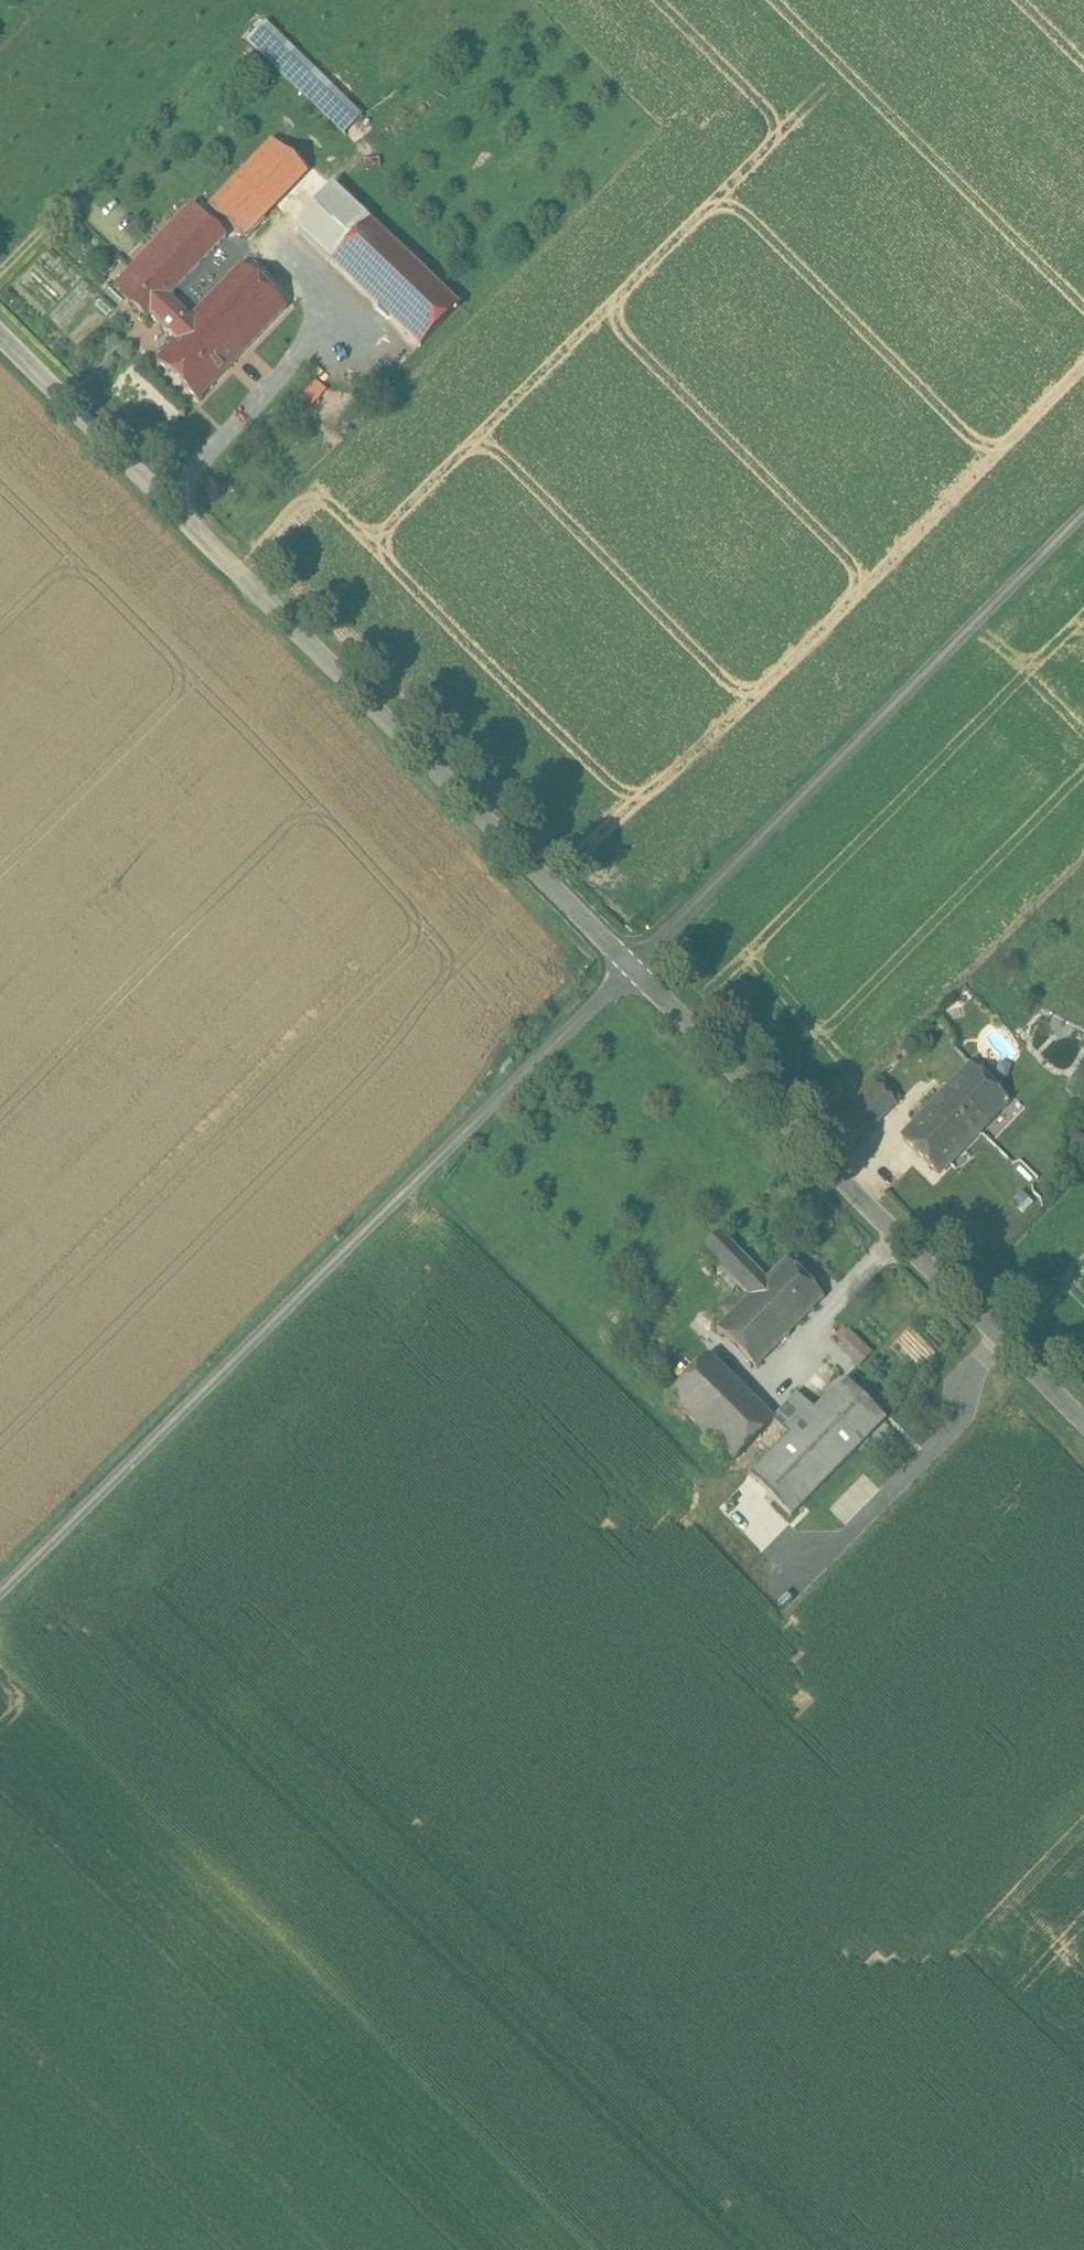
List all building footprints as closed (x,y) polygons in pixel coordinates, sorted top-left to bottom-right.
[(366,110),(267,18),(248,38),(346,131),(366,110)] [(272,141),(214,202),(250,236),(308,174),(272,141)] [(337,188),(299,228),(332,260),(371,219),(337,188)] [(226,237),(193,205),(116,286),(149,318),(151,316),(170,296),(226,237)] [(457,313),(370,226),(335,261),(399,325),(420,346),(423,348),(457,313)] [(242,264),(198,310),(243,354),(286,308),(242,264)] [(243,354),(198,310),(192,316),(170,296),(151,316),(176,339),(157,359),(199,401),(243,354)] [(399,325),(368,357),(389,378),(420,346),(399,325)] [(314,410),(329,390),(316,379),(300,399),(314,410)] [(972,1067),(904,1139),(939,1173),(1008,1101),(972,1067)] [(897,1105),(874,1082),(855,1101),(858,1104),(829,1133),(848,1153),(897,1105)] [(769,1280),(721,1231),(703,1248),(752,1297),(769,1280)] [(769,1280),(752,1297),(789,1332),(825,1295),(788,1260),(769,1280)] [(789,1332),(752,1297),(723,1327),(759,1363),(789,1332)] [(852,1331),(838,1347),(860,1367),(874,1351),(852,1331)] [(774,1416),(710,1354),(669,1395),(734,1460),(776,1419),(774,1416)] [(845,1376),(814,1408),(798,1392),(774,1416),(776,1419),(791,1434),(751,1473),(791,1513),(887,1418),(845,1376)]
